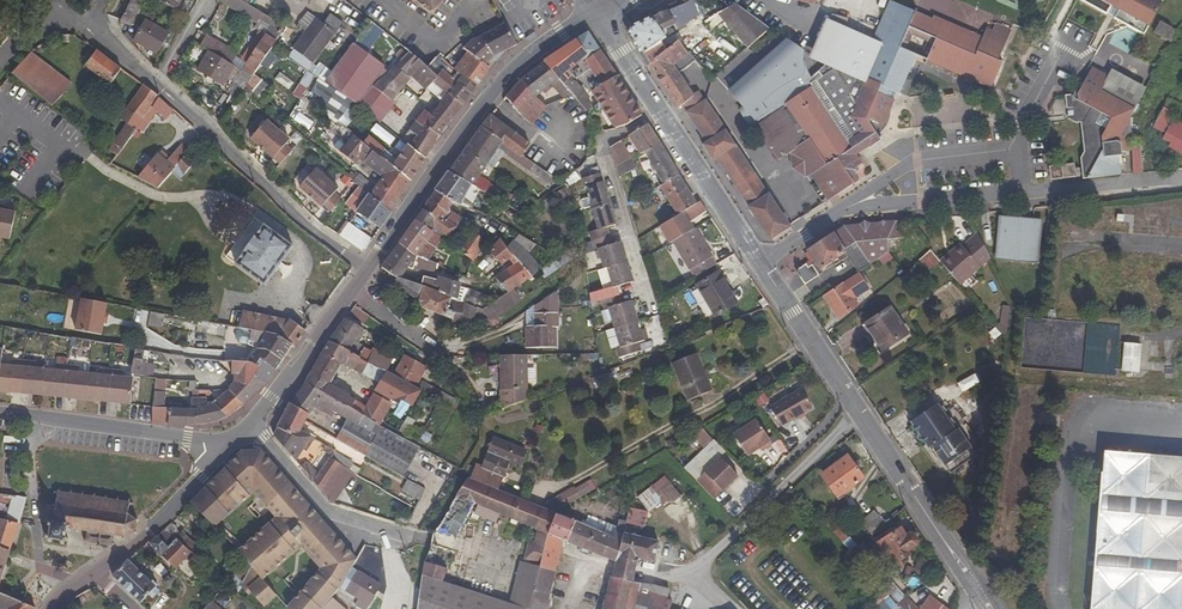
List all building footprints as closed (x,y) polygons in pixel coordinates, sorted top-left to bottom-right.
[(130,27),(144,0),(131,0),(122,18),(121,20),(120,21),(130,27)] [(176,10),(182,0),(157,0),(176,10)] [(239,61),(243,64),(239,69),(252,77),(254,74),(273,47),(285,27),(240,0),(219,0),(256,23),(254,27),(258,30),(239,61)] [(427,14),(439,0),(412,0),(427,14)] [(660,42),(666,38),(662,32),(673,25),(677,30),(702,12),(701,11),(695,0),(690,0),(630,26),(628,34),(642,56),(660,42)] [(701,11),(707,8),(703,0),(695,0),(701,11)] [(872,41),(881,46),(868,78),(873,81),(867,94),(886,102),(892,89),(898,92),(914,54),(927,60),(944,19),(934,15),(932,18),(890,0),(872,41)] [(1148,27),(1162,2),(1158,0),(1099,0),(1148,27)] [(735,3),(717,14),(747,48),(770,29),(735,3)] [(291,48),(293,49),(287,56),(308,71),(336,33),(307,11),(298,24),(305,30),(291,48)] [(830,15),(826,26),(840,32),(845,19),(830,15)] [(986,87),(997,60),(998,60),(1011,30),(996,23),(993,30),(986,28),(982,36),(944,19),(927,60),(965,76),(963,82),(971,85),(974,81),(986,87)] [(156,54),(168,34),(146,20),(134,40),(156,54)] [(1171,42),(1177,30),(1159,21),(1153,32),(1171,42)] [(503,23),(478,35),(490,56),(492,60),(501,50),(503,51),(514,44),(503,23)] [(869,40),(868,42),(840,32),(826,26),(814,58),(824,63),(822,67),(846,83),(852,87),(872,41),(869,40)] [(134,40),(126,30),(123,33),(127,40),(130,44),(134,40)] [(610,114),(613,128),(629,123),(641,116),(616,76),(588,32),(573,39),(572,38),(561,46),(561,47),(544,60),(571,93),(586,111),(590,110),(591,103),(584,91),(575,80),(582,74),(593,90),(603,85),(621,112),(610,114)] [(209,51),(231,64),(237,53),(208,35),(201,46),(209,51)] [(483,65),(490,56),(478,35),(468,41),(460,47),(463,49),(466,51),(483,65)] [(824,63),(814,58),(787,39),(728,90),(758,124),(786,105),(813,88),(808,80),(822,67),(824,63)] [(695,95),(679,72),(695,60),(678,40),(666,50),(647,64),(676,109),(681,105),(695,95)] [(873,81),(868,78),(881,46),(872,41),(852,87),(885,109),(891,108),(898,92),(892,89),(886,102),(867,94),(873,81)] [(666,50),(660,42),(642,56),(647,64),(666,50)] [(409,52),(388,72),(353,45),(324,83),(352,103),(361,109),(380,123),(395,105),(392,102),(412,79),(425,91),(431,83),(446,95),(457,82),(452,78),(442,69),(437,76),(425,66),(409,52)] [(84,66),(109,86),(123,69),(97,50),(84,66)] [(209,51),(197,70),(208,77),(206,81),(211,84),(214,80),(223,85),(235,66),(231,64),(209,51)] [(483,65),(466,51),(460,59),(462,61),(459,66),(456,63),(452,69),(457,73),(473,86),(487,68),(483,65)] [(51,107),(69,83),(32,53),(12,75),(51,107)] [(550,85),(564,99),(571,93),(544,60),(521,78),(505,97),(515,110),(531,125),(546,106),(535,97),(550,85)] [(997,60),(986,87),(990,89),(1002,62),(998,60),(997,60)] [(313,73),(323,80),(330,71),(320,64),(313,73)] [(1080,126),(1084,151),(1083,152),(1086,178),(1120,175),(1119,156),(1122,156),(1122,152),(1132,151),(1131,143),(1130,117),(1135,107),(1131,105),(1112,95),(1119,80),(1115,71),(1111,69),(1107,75),(1089,65),(1075,91),(1079,125),(1080,126)] [(870,146),(881,139),(879,135),(883,131),(886,128),(888,125),(890,122),(891,118),(891,115),(892,111),(891,108),(885,109),(842,113),(839,99),(846,83),(822,67),(808,80),(813,88),(845,138),(852,133),(857,140),(866,141),(870,146)] [(239,69),(231,82),(242,90),(245,87),(252,77),(239,69)] [(289,91),(295,83),(281,71),(274,79),(289,91)] [(293,95),(302,100),(315,77),(307,72),(293,95)] [(475,89),(473,86),(457,73),(452,78),(457,82),(446,95),(461,107),(475,89)] [(245,87),(261,100),(271,88),(254,74),(252,77),(245,87)] [(337,100),(327,114),(337,122),(352,103),(324,83),(319,79),(315,85),(337,100)] [(1139,92),(1119,80),(1112,95),(1131,105),(1139,92)] [(852,87),(846,83),(839,99),(842,113),(885,109),(852,87)] [(143,84),(119,118),(127,123),(108,150),(117,156),(123,149),(143,121),(154,105),(160,97),(143,84)] [(858,166),(861,163),(856,155),(845,138),(813,88),(786,105),(800,127),(776,143),(785,156),(789,153),(808,140),(824,164),(817,169),(821,175),(813,180),(827,201),(858,180),(855,176),(858,166)] [(1065,104),(1074,112),(1075,122),(1079,125),(1075,91),(1073,94),(1064,96),(1065,104)] [(681,105),(686,112),(704,99),(699,92),(695,95),(681,105)] [(450,122),(461,107),(446,95),(431,115),(424,110),(409,130),(416,137),(410,145),(425,158),(429,152),(439,137),(450,122)] [(1165,133),(1163,138),(1171,143),(1169,146),(1181,153),(1181,123),(1170,117),(1177,103),(1168,98),(1153,127),(1165,133)] [(770,239),(788,226),(704,99),(686,112),(706,141),(702,144),(713,160),(717,158),(719,162),(755,216),(770,239)] [(361,109),(352,103),(337,122),(346,129),(361,109)] [(149,125),(160,109),(154,105),(143,121),(149,125)] [(777,160),(785,156),(776,143),(800,127),(786,105),(758,124),(755,126),(777,160)] [(302,121),(304,113),(294,110),(292,118),(302,121)] [(490,114),(481,127),(521,156),(529,145),(490,114)] [(595,132),(605,129),(601,118),(592,120),(595,132)] [(266,120),(251,138),(273,158),(289,140),(266,120)] [(659,143),(646,124),(628,136),(639,154),(643,152),(659,143)] [(533,165),(521,156),(481,127),(465,149),(486,165),(498,150),(503,154),(529,171),(533,165)] [(325,139),(328,136),(318,128),(311,136),(318,143),(323,137),(325,139)] [(407,143),(396,158),(360,130),(355,136),(410,181),(426,159),(425,158),(410,145),(407,143)] [(410,145),(416,137),(409,130),(401,139),(407,143),(410,145)] [(857,140),(852,133),(845,138),(856,155),(870,146),(866,141),(857,140)] [(354,135),(352,138),(345,146),(339,141),(333,149),(352,165),(358,158),(381,178),(372,191),(365,184),(368,181),(358,172),(355,176),(351,171),(347,175),(352,179),(356,182),(370,194),(390,212),(394,206),(402,193),(410,181),(355,136),(354,135)] [(804,178),(809,175),(813,180),(821,175),(817,169),(824,164),(808,140),(789,153),(804,178)] [(630,159),(631,158),(620,141),(609,147),(615,168),(630,159)] [(1133,174),(1142,173),(1140,142),(1131,143),(1132,151),(1133,174)] [(658,183),(659,186),(678,175),(659,143),(643,152),(661,181),(658,183)] [(181,144),(166,161),(159,155),(139,178),(158,187),(187,153),(189,151),(181,144)] [(471,185),(486,165),(465,149),(448,172),(471,185)] [(493,169),(503,154),(498,150),(486,165),(493,169)] [(167,196),(197,161),(187,153),(158,187),(167,196)] [(635,168),(630,159),(615,168),(618,178),(635,168)] [(1049,166),(1051,179),(1079,176),(1078,167),(1074,168),(1074,163),(1049,166)] [(555,179),(533,165),(529,171),(550,186),(555,179)] [(315,169),(298,187),(321,208),(337,190),(315,169)] [(460,205),(471,185),(448,172),(435,191),(453,201),(460,205)] [(599,173),(581,179),(584,187),(586,186),(593,209),(591,209),(597,230),(589,232),(594,250),(598,249),(604,269),(606,268),(612,288),(599,292),(604,309),(608,308),(614,328),(638,321),(632,301),(622,303),(617,287),(633,282),(621,242),(612,245),(607,227),(615,224),(599,173)] [(355,182),(347,175),(341,182),(349,189),(355,182)] [(697,203),(678,175),(659,186),(678,215),(682,212),(697,203)] [(821,201),(808,181),(789,193),(803,214),(821,201)] [(482,183),(479,189),(498,199),(501,193),(482,183)] [(479,189),(471,185),(460,205),(469,209),(479,189)] [(448,209),(453,201),(435,191),(422,209),(439,221),(443,217),(456,227),(461,219),(448,209)] [(391,213),(390,212),(370,194),(356,212),(380,229),(391,213)] [(551,196),(542,201),(546,209),(555,204),(551,196)] [(682,212),(688,221),(705,210),(700,202),(697,203),(682,212)] [(17,211),(0,208),(0,235),(12,237),(17,211)] [(422,209),(415,220),(432,231),(434,228),(448,238),(456,227),(443,217),(439,221),(422,209)] [(693,230),(688,221),(682,212),(678,215),(661,226),(672,243),(693,230)] [(997,215),(993,259),(1038,263),(1042,218),(997,215)] [(904,219),(869,223),(869,240),(888,239),(905,237),(904,219)] [(425,241),(432,231),(415,220),(408,229),(425,241)] [(798,273),(798,274),(805,285),(821,274),(820,271),(838,259),(840,263),(848,257),(858,272),(889,252),(888,239),(869,240),(869,223),(844,225),(806,251),(814,263),(807,268),(804,265),(798,269),(798,271),(798,273)] [(264,284),(292,246),(264,226),(236,264),(264,284)] [(420,248),(425,241),(408,229),(399,242),(415,254),(420,248)] [(672,243),(689,271),(713,257),(695,229),(693,230),(672,243)] [(364,252),(371,242),(355,230),(347,240),(361,250),(364,252)] [(486,242),(473,230),(465,243),(461,250),(465,252),(463,254),(470,259),(473,261),(486,242)] [(963,246),(960,243),(939,261),(940,261),(960,285),(990,259),(977,233),(963,246)] [(536,245),(519,235),(506,248),(512,256),(531,277),(542,269),(528,253),(536,245)] [(496,269),(509,259),(512,256),(506,248),(499,239),(491,249),(490,250),(496,257),(491,262),(496,269)] [(456,246),(461,250),(465,243),(462,241),(461,244),(458,243),(456,246)] [(404,270),(415,254),(399,242),(382,268),(388,272),(397,279),(398,278),(404,270)] [(420,248),(415,254),(422,257),(426,252),(420,248)] [(430,262),(438,266),(444,268),(450,256),(436,249),(430,262)] [(939,261),(930,250),(918,260),(928,272),(940,261),(939,261)] [(808,262),(804,265),(807,268),(814,263),(806,251),(803,253),(808,262)] [(404,270),(434,272),(438,266),(430,262),(422,257),(415,254),(404,270)] [(514,266),(505,272),(518,286),(531,277),(512,256),(509,259),(514,266)] [(713,257),(689,271),(694,279),(717,265),(713,257)] [(425,287),(420,286),(402,279),(398,278),(397,279),(388,272),(384,278),(418,301),(425,287)] [(505,272),(495,278),(498,281),(508,293),(513,290),(518,286),(505,272)] [(719,272),(696,286),(715,317),(737,303),(719,272)] [(452,298),(457,300),(461,284),(438,276),(436,281),(424,277),(420,286),(425,287),(452,298)] [(508,293),(498,281),(495,283),(505,295),(508,293)] [(843,282),(822,296),(838,319),(863,302),(855,289),(850,292),(843,282)] [(446,318),(455,321),(475,325),(476,318),(489,321),(499,318),(521,301),(513,290),(508,293),(505,295),(487,306),(483,309),(474,307),(461,303),(451,299),(452,298),(425,287),(418,301),(422,309),(446,318)] [(485,295),(465,289),(461,303),(474,307),(482,299),(485,295)] [(558,290),(538,304),(539,314),(539,327),(534,327),(526,327),(526,348),(555,348),(555,327),(558,327),(558,290)] [(82,297),(78,331),(108,334),(111,300),(82,297)] [(474,307),(483,309),(487,306),(482,299),(474,307)] [(995,327),(1006,340),(1011,306),(1005,305),(1002,321),(995,327)] [(354,306),(348,313),(364,324),(369,316),(354,306)] [(909,334),(890,306),(864,324),(882,351),(909,334)] [(148,326),(163,329),(166,314),(151,311),(148,326)] [(296,347),(306,333),(288,321),(244,312),(240,329),(266,333),(292,346),(296,347)] [(344,319),(329,340),(369,364),(386,371),(393,360),(372,349),(370,352),(357,344),(363,336),(363,333),(360,332),(362,328),(344,319)] [(638,321),(614,328),(620,347),(616,349),(619,358),(641,351),(638,343),(644,341),(638,321)] [(236,328),(235,337),(239,344),(243,344),(246,344),(250,346),(253,347),(256,349),(246,362),(251,363),(256,366),(261,359),(277,371),(292,346),(266,333),(240,329),(236,328)] [(614,328),(606,331),(612,350),(616,349),(620,347),(614,328)] [(369,364),(329,340),(321,352),(340,364),(341,363),(362,375),(369,364)] [(1140,372),(1142,343),(1123,342),(1121,371),(1140,372)] [(148,363),(143,362),(145,350),(135,348),(132,374),(148,377),(153,378),(155,364),(148,363)] [(321,352),(312,370),(331,382),(340,364),(321,352)] [(696,354),(672,363),(687,401),(711,391),(696,354)] [(527,355),(501,356),(501,409),(527,400),(527,355)] [(404,381),(416,387),(426,368),(404,356),(393,375),(404,381)] [(246,362),(232,361),(232,375),(234,376),(234,382),(228,389),(244,405),(268,386),(277,371),(261,359),(256,366),(251,363),(246,362)] [(24,361),(13,360),(13,366),(1,365),(0,374),(0,391),(20,393),(24,361)] [(45,370),(34,368),(35,362),(24,361),(20,393),(43,396),(45,370)] [(68,366),(57,365),(56,370),(45,370),(43,396),(64,398),(68,366)] [(64,398),(87,400),(89,374),(78,373),(78,367),(68,366),(64,398)] [(101,375),(89,374),(87,400),(109,402),(112,370),(101,369),(101,375)] [(133,378),(122,378),(123,371),(112,370),(109,402),(131,405),(133,378)] [(305,383),(324,394),(329,384),(331,382),(312,370),(305,383)] [(400,399),(412,406),(421,390),(418,388),(416,387),(404,381),(393,375),(386,371),(380,382),(379,382),(385,385),(381,393),(398,402),(400,399)] [(153,407),(165,407),(166,380),(156,378),(153,407)] [(228,389),(227,390),(216,401),(207,405),(207,399),(199,398),(199,390),(196,390),(196,382),(190,381),(189,392),(192,392),(191,409),(197,409),(196,425),(218,422),(224,420),(227,419),(230,416),(244,405),(228,389)] [(379,384),(375,389),(381,393),(385,385),(379,382),(379,384)] [(438,399),(458,410),(462,412),(465,406),(422,382),(418,388),(421,390),(438,399)] [(286,411),(304,421),(312,407),(331,417),(333,413),(347,420),(336,439),(403,477),(419,448),(414,445),(396,435),(379,426),(369,420),(361,415),(349,409),(324,394),(305,383),(294,399),(286,411)] [(324,394),(349,409),(355,400),(349,397),(349,395),(329,384),(324,394)] [(801,389),(769,407),(780,426),(812,408),(801,389)] [(379,426),(392,403),(374,392),(366,406),(374,411),(369,420),(379,426)] [(366,406),(355,400),(349,409),(361,415),(366,406)] [(937,404),(909,423),(912,426),(907,429),(920,449),(925,446),(927,450),(931,447),(950,475),(976,457),(958,430),(955,431),(937,404)] [(374,411),(366,406),(361,415),(369,420),(374,411)] [(165,407),(153,407),(152,423),(180,427),(186,427),(191,426),(196,425),(197,409),(191,409),(165,407)] [(300,430),(304,421),(286,411),(278,426),(296,437),(300,430)] [(408,435),(416,420),(409,416),(401,431),(408,435)] [(747,456),(759,448),(762,446),(764,449),(772,444),(755,419),(732,435),(747,456)] [(315,439),(300,430),(296,437),(278,426),(273,436),(296,462),(310,440),(313,442),(315,439)] [(317,441),(302,457),(311,465),(326,449),(317,441)] [(236,454),(220,469),(237,487),(246,498),(255,510),(291,480),(263,447),(245,448),(236,454)] [(476,481),(497,490),(509,460),(489,452),(476,481)] [(847,455),(820,475),(837,498),(864,478),(847,455)] [(317,486),(324,490),(340,465),(329,458),(318,474),(313,481),(317,486)] [(737,476),(719,458),(703,473),(721,492),(737,476)] [(300,467),(313,481),(318,474),(306,461),(300,467)] [(352,472),(340,465),(324,490),(323,492),(332,503),(352,472)] [(226,495),(237,506),(246,498),(237,487),(220,469),(210,478),(226,495)] [(1103,472),(1090,608),(1181,608),(1181,479),(1103,472)] [(225,505),(220,500),(226,495),(210,478),(199,491),(225,518),(243,537),(245,535),(233,520),(222,508),(225,505)] [(520,564),(515,586),(534,591),(548,534),(555,514),(520,500),(497,490),(476,481),(467,478),(432,534),(457,538),(471,513),(476,504),(489,509),(513,519),(511,524),(518,527),(520,522),(538,530),(534,543),(529,542),(525,559),(535,562),(534,567),(520,564)] [(560,494),(565,504),(594,489),(589,479),(560,494)] [(340,589),(352,568),(365,545),(341,540),(291,480),(255,510),(266,524),(255,533),(302,596),(313,608),(323,608),(332,598),(340,589)] [(407,480),(400,491),(419,501),(425,490),(407,480)] [(655,481),(648,488),(660,500),(663,503),(670,496),(655,481)] [(133,534),(135,535),(137,533),(134,531),(135,524),(140,520),(139,518),(135,520),(128,516),(128,513),(129,505),(132,505),(132,502),(130,502),(130,499),(128,499),(128,502),(119,500),(120,498),(117,498),(117,500),(108,499),(108,496),(105,496),(105,498),(96,497),(96,494),(94,494),(93,497),(84,495),(85,493),(82,492),(82,495),(72,494),(72,491),(70,490),(70,493),(60,492),(60,489),(58,488),(58,492),(55,491),(54,494),(57,495),(55,506),(53,506),(52,509),(55,509),(52,527),(50,526),(50,529),(52,530),(50,540),(48,540),(48,542),(50,542),(50,545),(53,545),(53,543),(60,544),(60,546),(63,547),(63,544),(65,544),(66,542),(64,541),(65,529),(75,530),(75,533),(77,533),(78,531),(87,532),(85,541),(83,541),(83,544),(85,544),(85,547),(88,547),(88,545),(96,546),(96,548),(98,549),(99,546),(108,548),(108,550),(110,550),(110,548),(113,548),(113,545),(111,545),(112,536),(114,535),(122,536),(123,538),(124,540),(124,542),(126,541),(125,538),(128,535),(133,534)] [(647,512),(660,500),(648,488),(636,499),(647,512)] [(189,502),(190,503),(210,523),(215,518),(219,523),(225,518),(199,491),(189,502)] [(27,497),(0,494),(0,547),(10,550),(14,537),(27,497)] [(471,513),(485,519),(489,509),(476,504),(471,513)] [(647,512),(629,509),(627,518),(645,521),(647,512)] [(872,535),(885,524),(874,511),(861,523),(872,535)] [(400,514),(397,518),(405,523),(408,519),(400,514)] [(555,514),(548,534),(534,591),(529,608),(545,608),(547,602),(545,602),(559,549),(556,548),(558,542),(550,538),(552,535),(559,539),(615,562),(616,562),(624,533),(615,531),(613,538),(555,514)] [(233,520),(245,535),(252,530),(241,515),(233,520)] [(243,537),(225,518),(219,523),(222,526),(220,528),(221,528),(237,545),(243,552),(247,549),(258,562),(262,559),(243,537)] [(615,531),(624,533),(627,521),(618,519),(615,531)] [(171,522),(156,536),(168,547),(176,539),(191,553),(196,557),(198,559),(204,553),(182,532),(180,534),(174,528),(176,527),(171,522)] [(221,528),(218,531),(235,548),(237,545),(221,528)] [(832,532),(851,553),(858,547),(848,537),(846,539),(837,528),(832,532)] [(877,543),(894,532),(891,528),(874,539),(877,543)] [(877,543),(895,570),(901,566),(898,562),(908,555),(906,552),(916,546),(918,541),(913,534),(909,532),(905,535),(900,528),(894,532),(877,543)] [(654,562),(659,542),(624,533),(616,562),(636,567),(638,558),(654,562)] [(432,535),(429,544),(454,551),(457,538),(432,534),(432,535)] [(156,535),(148,542),(175,569),(191,553),(176,539),(168,547),(156,536),(156,535)] [(429,544),(428,548),(422,573),(417,608),(526,608),(510,604),(442,582),(454,551),(429,544)] [(0,547),(0,582),(9,553),(10,550),(0,547)] [(924,557),(915,568),(925,577),(934,565),(924,557)] [(128,561),(112,575),(141,603),(148,595),(153,599),(160,592),(156,588),(158,585),(149,578),(148,579),(128,561)] [(234,566),(229,561),(222,567),(227,573),(234,566)] [(180,570),(192,577),(197,569),(184,562),(180,570)] [(226,584),(237,594),(252,567),(247,562),(226,584)] [(611,577),(632,582),(636,567),(616,562),(615,562),(611,577)] [(159,563),(154,570),(163,577),(168,570),(159,563)] [(380,585),(352,568),(340,589),(358,600),(354,605),(360,608),(366,608),(380,585)] [(168,587),(174,581),(167,576),(162,582),(168,587)] [(632,582),(611,577),(603,608),(650,608),(652,603),(665,608),(667,608),(668,608),(671,601),(666,599),(668,589),(651,584),(632,582)] [(515,586),(510,604),(526,608),(529,608),(534,591),(515,586)] [(36,608),(0,592),(0,608),(35,608),(36,608)] [(942,603),(929,594),(919,608),(938,608),(942,603)] [(302,596),(296,601),(303,608),(313,608),(302,596)] [(332,598),(323,608),(345,608),(332,598)] [(296,601),(293,603),(297,608),(303,608),(296,601)]
